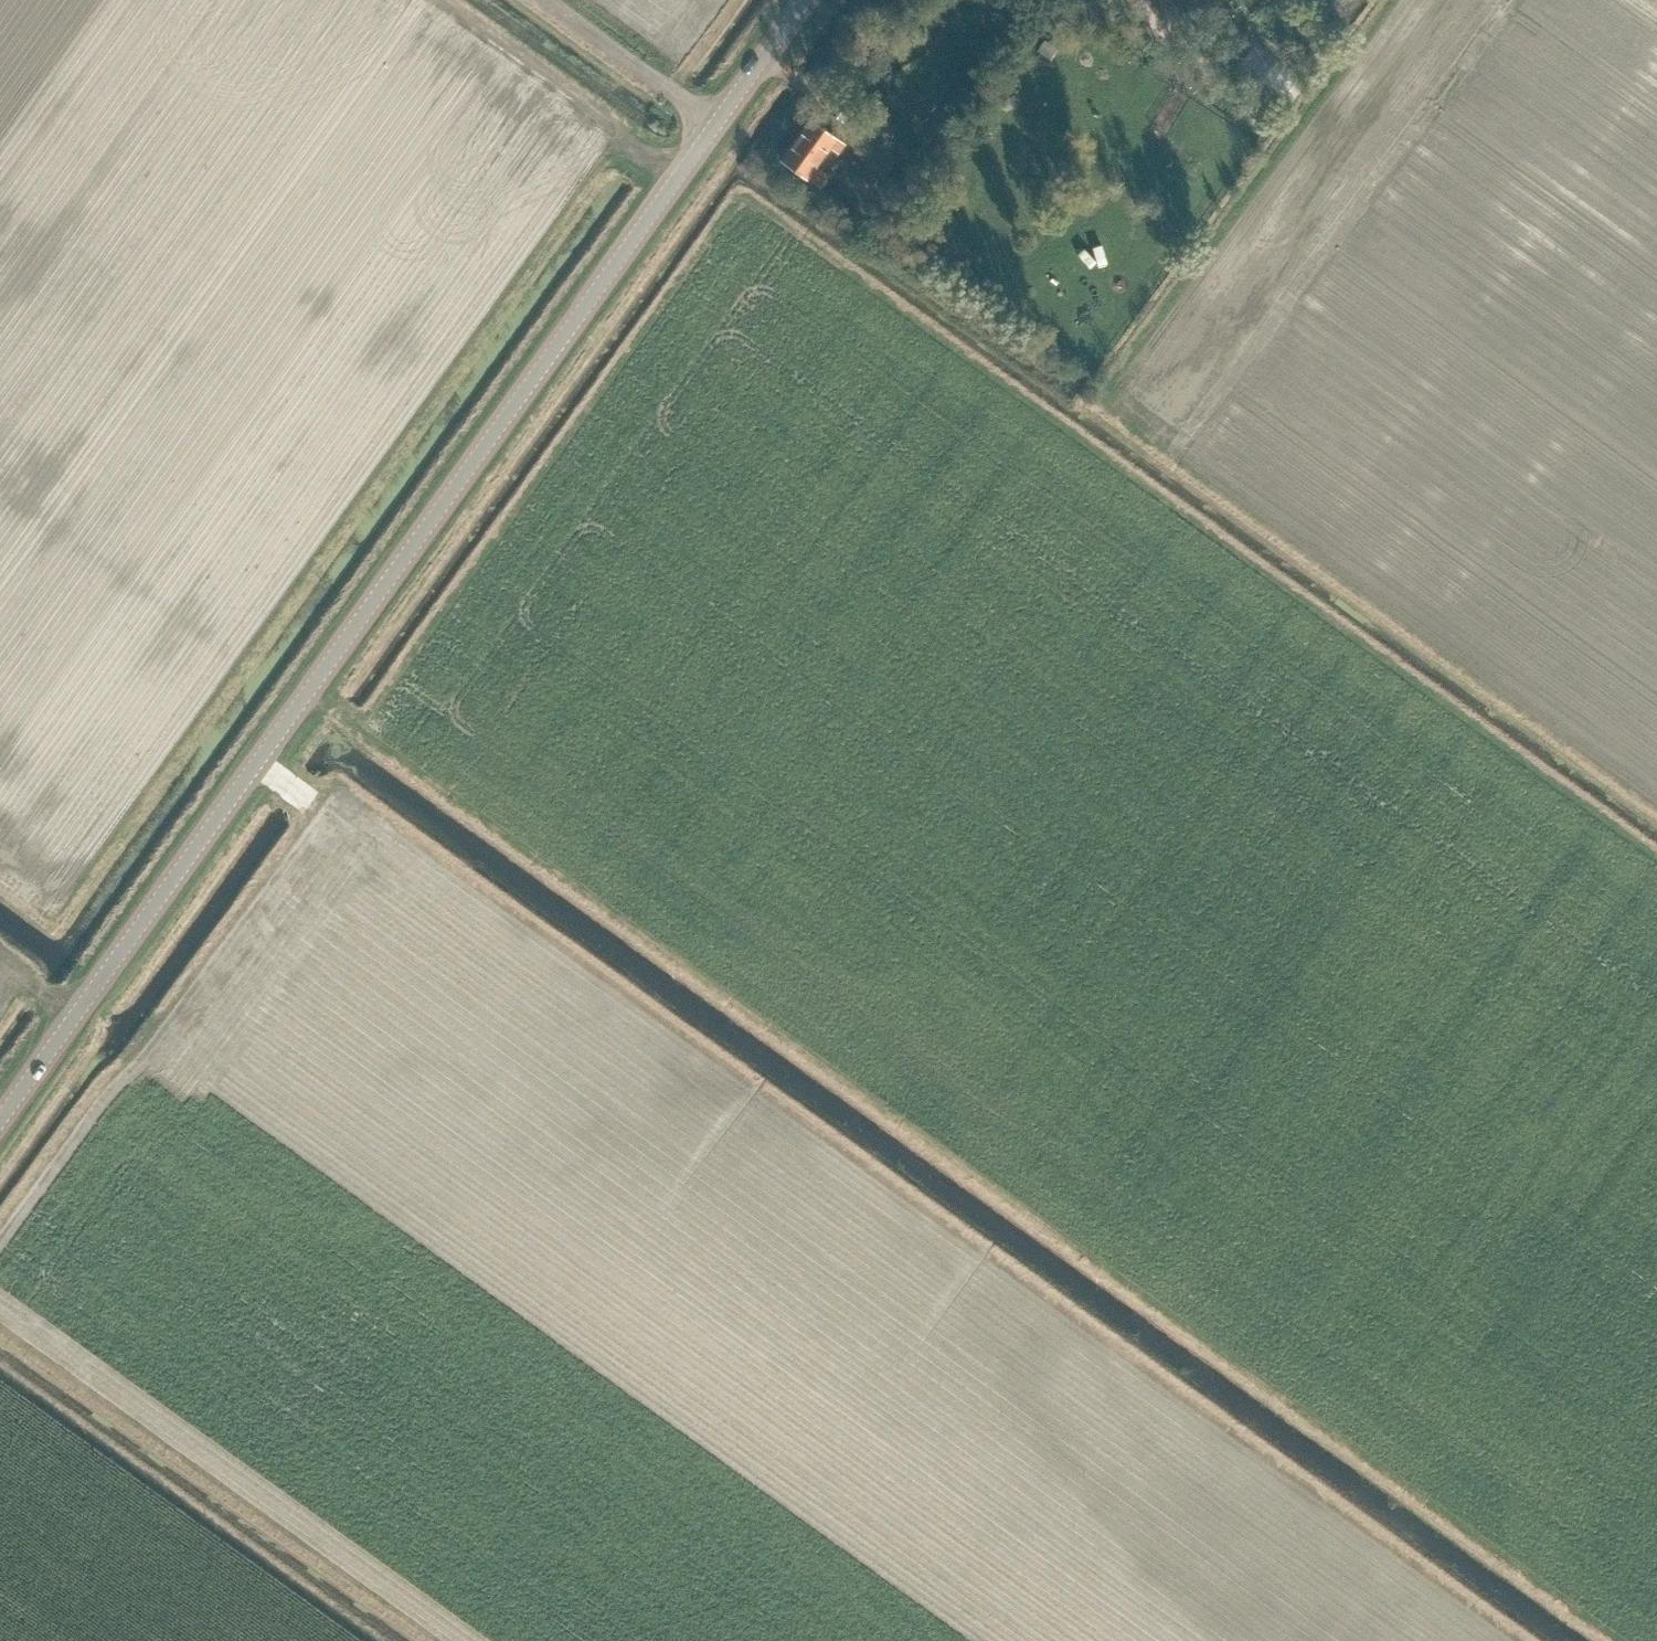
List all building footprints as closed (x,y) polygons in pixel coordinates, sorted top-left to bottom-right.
[(809,119),(779,160),(819,189),(828,176),(815,166),(828,147),(836,153),(843,143),(809,119)]
